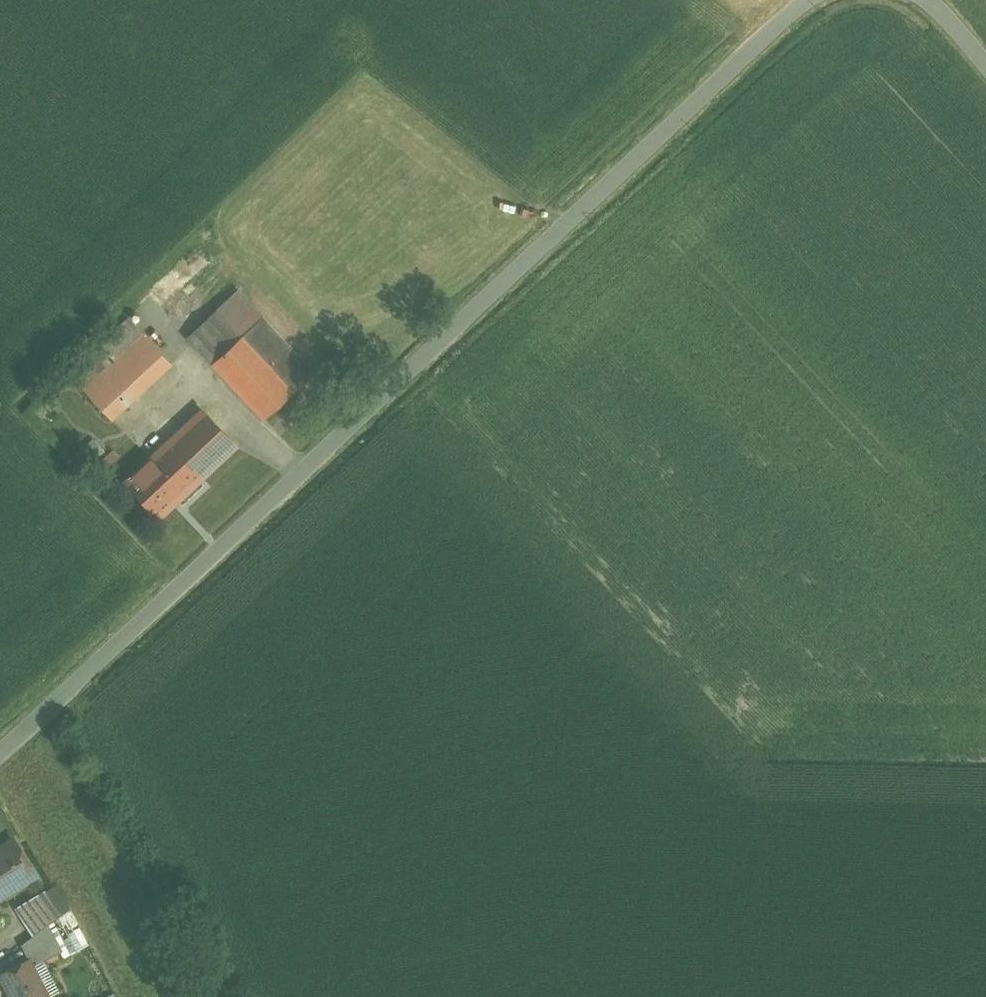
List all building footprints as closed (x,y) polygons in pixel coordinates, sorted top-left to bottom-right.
[(219,310),(190,337),(214,363),(266,419),(295,392),(315,374),(263,318),(239,292),(219,310)] [(202,315),(203,311),(202,306),(200,302),(196,299),(191,298),(186,299),(182,302),(180,306),(179,310),(180,315),(182,319),(186,322),(191,323),(196,322),(200,319),(202,315)] [(130,318),(70,373),(113,419),(149,386),(118,353),(142,331),(130,318)] [(172,364),(142,331),(118,353),(149,386),(172,364)] [(158,454),(128,482),(161,517),(191,489),(237,446),(204,411),(158,454)] [(100,430),(84,444),(72,455),(91,476),(119,452),(113,445),(100,430)] [(0,851),(0,898),(37,875),(16,841),(0,851)] [(57,886),(20,909),(36,935),(49,926),(71,909),(57,886)] [(60,947),(49,926),(36,935),(27,942),(36,960),(60,947)] [(2,975),(14,996),(47,996),(49,996),(31,960),(2,975)]
